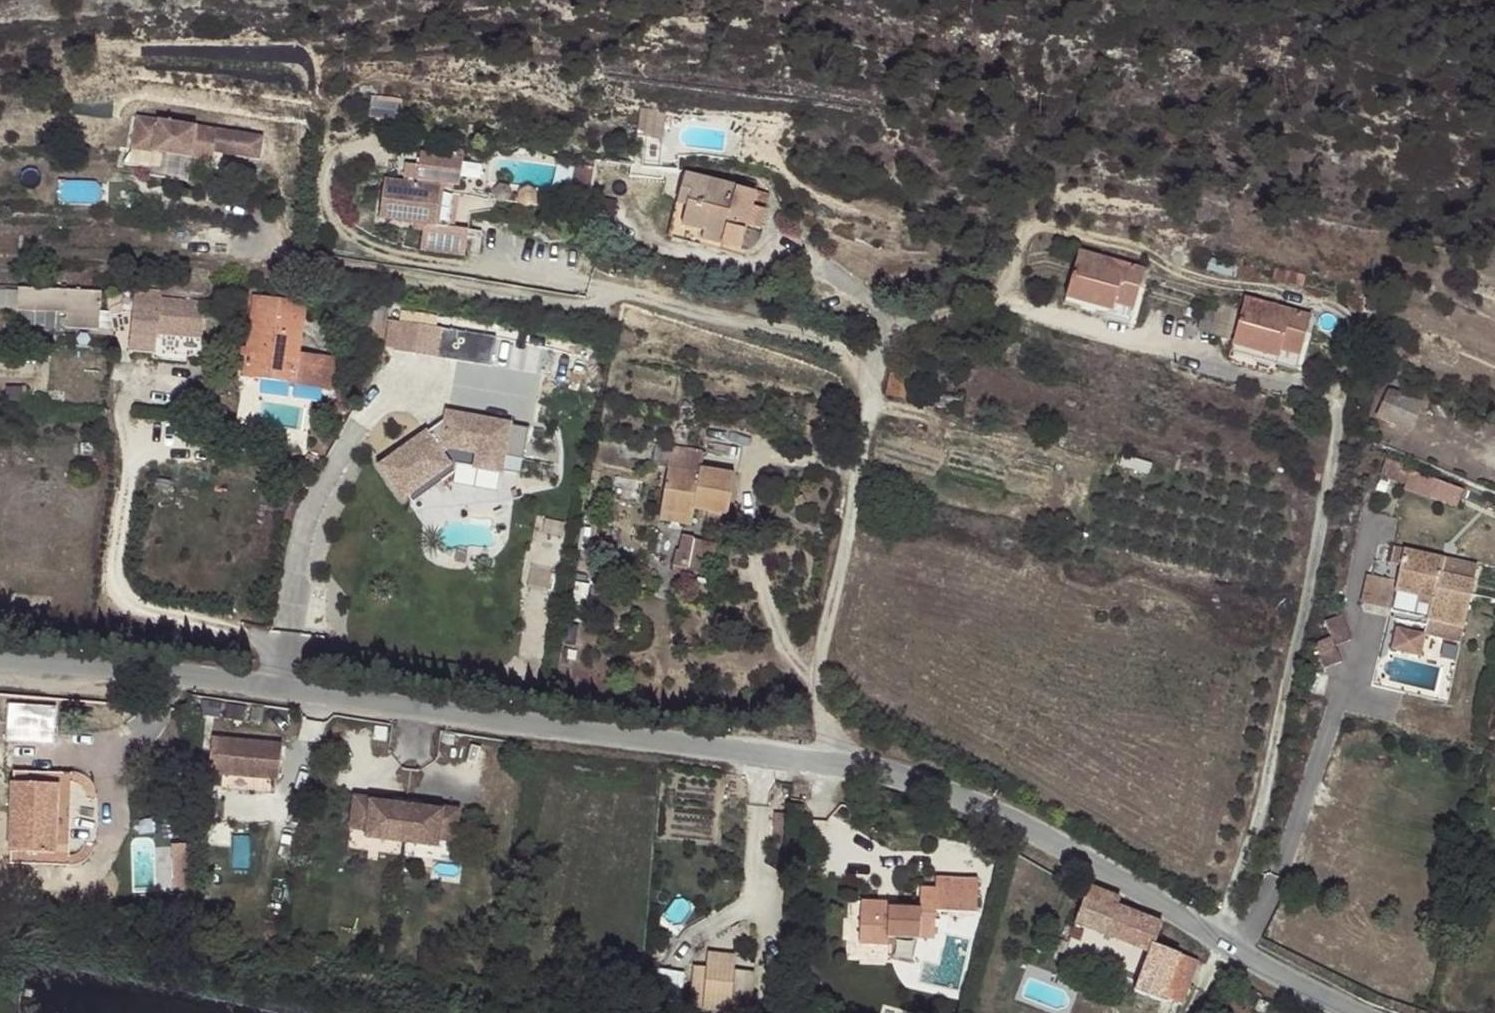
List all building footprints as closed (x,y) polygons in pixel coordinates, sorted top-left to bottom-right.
[(637,136),(663,138),(666,111),(641,107),(637,136)] [(218,130),(138,117),(132,149),(152,152),(149,175),(188,182),(191,158),(213,162),(214,152),(218,130)] [(218,130),(214,152),(229,155),(232,132),(218,130)] [(264,137),(232,132),(229,155),(261,160),(264,137)] [(573,192),(588,194),(591,168),(576,165),(573,192)] [(754,193),(727,186),(682,175),(675,204),(686,206),(680,231),(721,241),(719,249),(741,254),(745,230),(760,233),(767,209),(751,206),(754,193)] [(729,178),(727,186),(754,193),(756,184),(729,178)] [(384,180),(380,220),(423,226),(420,251),(465,257),(468,232),(471,212),(472,202),(440,198),(441,187),(384,180)] [(769,196),(754,193),(751,206),(767,209),(769,196)] [(686,206),(675,204),(666,243),(718,254),(719,249),(721,241),(680,231),(686,206)] [(1081,256),(1073,281),(1140,302),(1148,276),(1081,256)] [(1276,267),(1273,276),(1304,284),(1306,275),(1276,267)] [(1140,302),(1073,281),(1067,300),(1111,314),(1109,322),(1130,329),(1140,302)] [(121,286),(107,289),(108,301),(121,301),(121,286)] [(17,287),(17,310),(68,312),(69,289),(17,287)] [(247,369),(246,375),(332,388),(337,357),(299,352),(307,301),(257,294),(248,357),(237,355),(236,368),(247,369)] [(134,305),(123,304),(121,321),(132,322),(133,330),(203,337),(205,312),(199,312),(200,299),(160,295),(159,308),(134,305)] [(1111,314),(1067,300),(1064,309),(1109,322),(1111,314)] [(366,303),(362,335),(384,339),(388,320),(389,307),(366,303)] [(1246,307),(1238,332),(1303,352),(1311,328),(1246,307)] [(454,330),(388,320),(384,339),(384,349),(450,360),(454,330)] [(1303,352),(1238,332),(1232,351),(1276,364),(1273,373),(1294,379),(1303,352)] [(1276,364),(1232,351),(1229,359),(1273,373),(1276,364)] [(1420,402),(1388,389),(1378,415),(1409,428),(1420,402)] [(467,473),(498,480),(502,458),(509,424),(444,410),(442,422),(441,429),(427,438),(423,434),(369,470),(391,504),(446,468),(439,457),(446,453),(470,458),(467,473)] [(442,422),(423,434),(427,438),(441,429),(442,422)] [(539,430),(509,424),(502,458),(532,465),(539,430)] [(662,450),(659,470),(671,471),(703,476),(704,469),(705,469),(707,457),(662,450)] [(1462,503),(1467,485),(1388,461),(1383,479),(1462,503)] [(671,471),(664,513),(695,518),(697,511),(711,514),(731,517),(738,475),(705,469),(704,469),(703,476),(671,471)] [(695,518),(664,513),(663,524),(694,528),(695,518)] [(731,517),(711,514),(709,525),(729,528),(731,517)] [(680,551),(677,568),(692,570),(698,540),(698,538),(687,536),(683,552),(680,551)] [(692,570),(692,573),(710,577),(716,544),(698,540),(692,570)] [(1398,564),(1395,579),(1469,596),(1472,578),(1439,570),(1441,556),(1402,546),(1402,548),(1398,564)] [(1391,563),(1398,564),(1402,548),(1393,547),(1391,563)] [(1441,556),(1439,570),(1472,578),(1476,563),(1441,556)] [(1394,581),(1366,576),(1360,604),(1388,609),(1394,581)] [(1469,596),(1395,579),(1394,581),(1388,609),(1429,618),(1463,625),(1469,596)] [(1463,625),(1429,618),(1425,636),(1459,643),(1463,625)] [(10,739),(59,739),(59,702),(11,701),(10,739)] [(218,736),(217,774),(285,775),(286,737),(218,736)] [(59,855),(64,770),(4,765),(3,776),(49,780),(44,849),(0,845),(0,850),(59,855)] [(0,820),(0,845),(44,849),(49,780),(3,776),(0,820)] [(351,795),(346,827),(364,830),(368,800),(368,797),(351,795)] [(368,800),(364,830),(363,837),(436,847),(436,840),(441,810),(368,800)] [(441,810),(436,840),(451,842),(456,809),(441,807),(441,810)] [(774,813),(773,831),(785,832),(785,814),(774,813)] [(177,884),(189,885),(189,842),(178,842),(177,884)] [(0,850),(0,858),(58,863),(59,855),(0,850)] [(858,907),(858,948),(888,948),(888,942),(933,943),(933,919),(976,920),(978,886),(934,885),(933,894),(917,894),(916,913),(881,913),(880,908),(858,907)] [(1121,898),(1089,885),(1076,922),(1150,950),(1144,966),(1135,991),(1162,1001),(1164,998),(1184,1004),(1199,962),(1180,954),(1155,945),(1163,924),(1118,906),(1121,898)] [(888,948),(858,948),(858,957),(887,958),(888,948)] [(1135,991),(1144,966),(1134,961),(1126,988),(1135,991)] [(707,968),(702,1012),(712,1012),(746,1012),(749,974),(707,968)] [(651,1011),(663,1012),(679,1012),(685,974),(657,970),(651,1011)]
